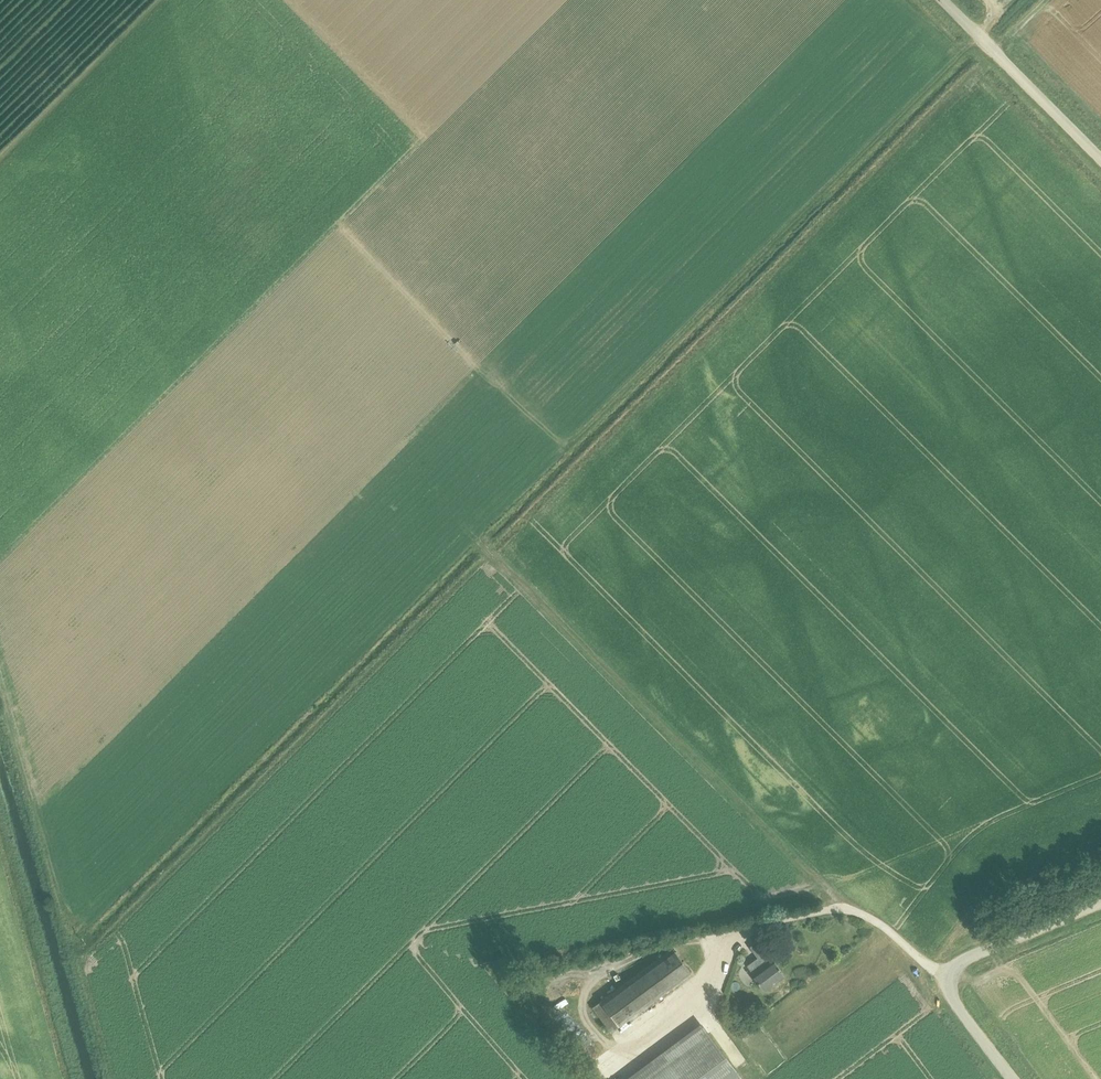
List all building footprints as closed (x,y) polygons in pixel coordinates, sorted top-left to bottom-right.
[(784,974),(759,940),(750,946),(758,957),(747,965),(753,974),(764,989),(784,974)] [(611,1032),(691,973),(673,948),(593,1007),(611,1032)] [(738,1078),(741,1077),(735,1069),(708,1033),(646,1078),(738,1078)]
